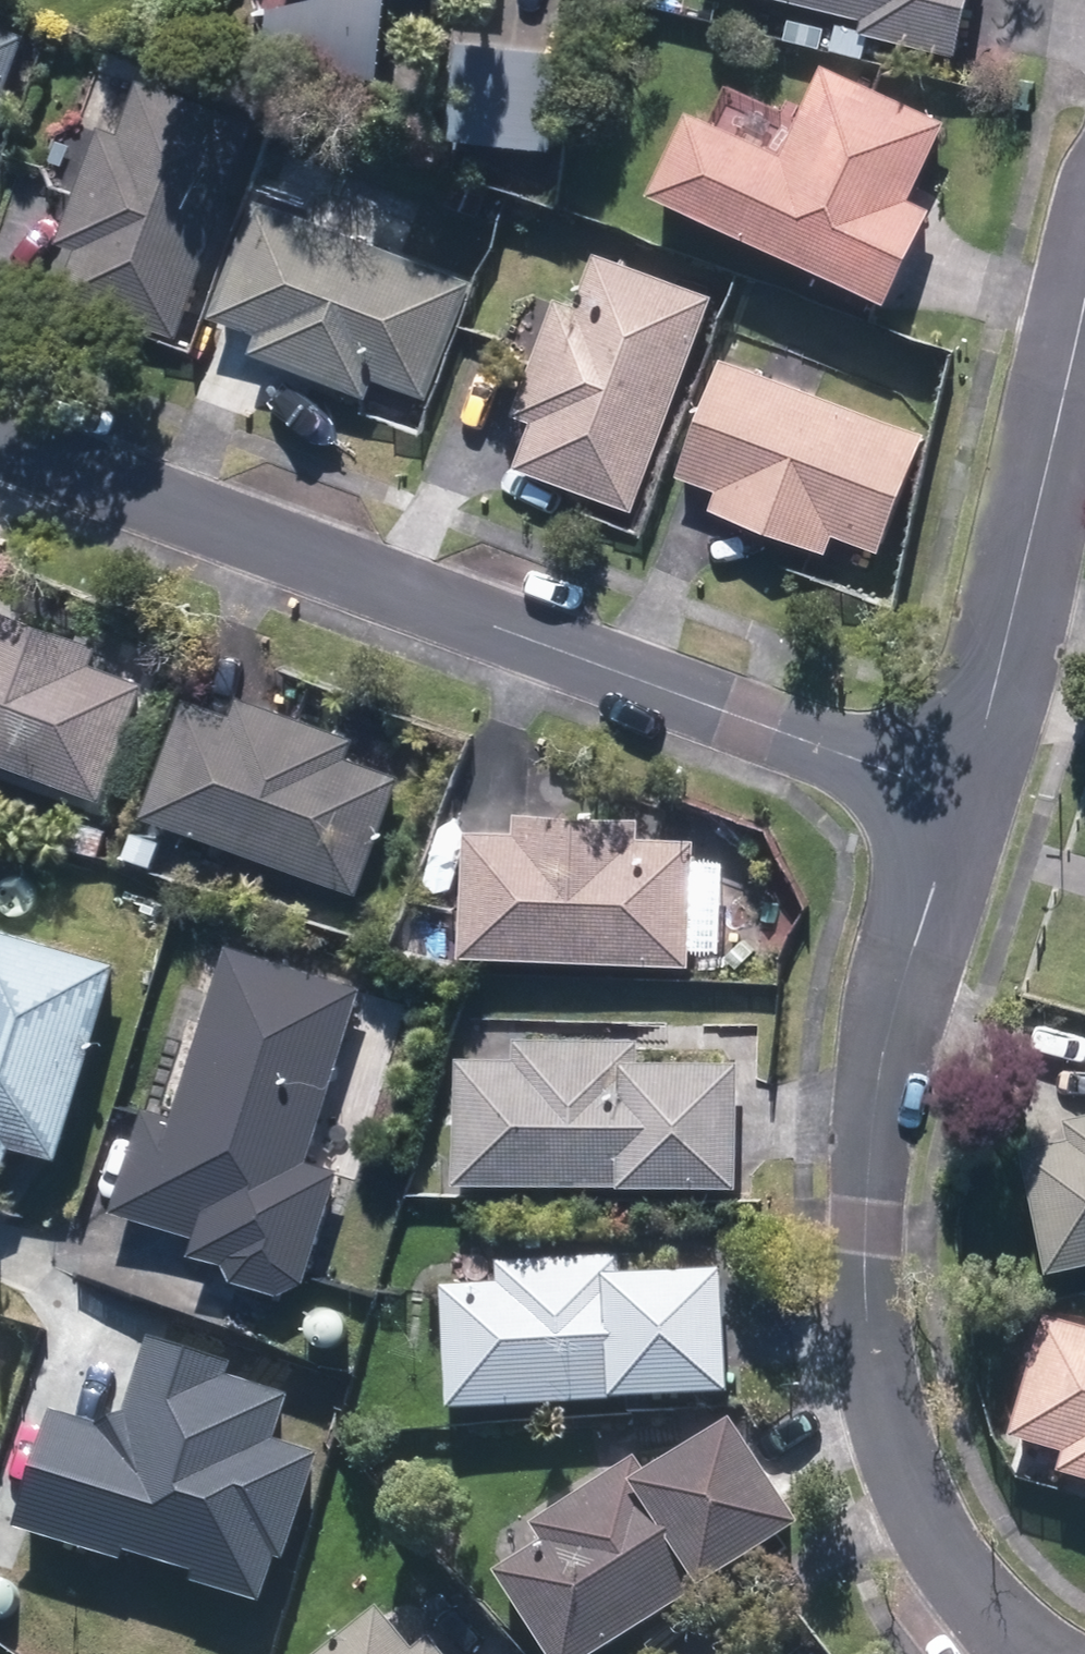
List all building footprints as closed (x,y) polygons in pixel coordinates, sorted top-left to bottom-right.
[(265,9),(258,68),(378,83),(388,0),(312,0),(265,9)] [(870,22),(867,36),(957,58),(971,0),(778,0),(870,22)] [(31,42),(0,30),(0,126),(31,42)] [(566,56),(464,47),(456,141),(558,149),(566,56)] [(696,114),(658,193),(891,307),(935,218),(911,206),(952,123),(826,62),(781,155),(696,114)] [(82,247),(65,293),(184,340),(266,134),(139,84),(123,126),(111,121),(105,136),(102,134),(99,133),(96,132),(93,131),(89,131),(86,131),(83,131),(80,132),(76,133),(73,134),(71,135),(68,137),(65,139),(63,142),(61,144),(59,147),(58,150),(56,153),(55,156),(55,159),(55,163),(55,166),(55,169),(56,172),(57,176),(58,179),(60,181),(62,184),(64,187),(67,189),(69,191),(72,192),(75,194),(78,195),(82,196),(67,242),(82,247)] [(481,284),(262,203),(222,312),(263,327),(254,350),(373,394),(379,378),(438,400),(481,284)] [(580,305),(560,299),(521,415),(538,421),(522,470),(646,511),(719,292),(598,252),(580,305)] [(929,434),(729,361),(684,475),(724,490),(717,511),(833,554),(840,536),(886,553),(929,434)] [(0,626),(0,761),(106,799),(147,684),(101,668),(110,645),(81,634),(74,652),(0,626)] [(191,699),(148,813),(363,894),(407,776),(352,756),(359,737),(248,695),(240,718),(191,699)] [(473,834),(467,954),(695,965),(696,947),(721,948),(725,864),(697,863),(698,837),(642,834),(643,817),(520,810),(519,835),(473,834)] [(16,1157),(22,1138),(65,1152),(125,963),(0,924),(0,1152),(16,1157)] [(181,1121),(146,1112),(122,1211),(201,1231),(196,1252),(234,1261),(236,1263),(237,1266),(239,1268),(240,1270),(242,1272),(244,1274),(246,1276),(248,1278),(250,1279),(252,1281),(254,1282),(257,1283),(259,1285),(261,1286),(264,1287),(266,1287),(269,1288),(272,1288),(274,1289),(277,1289),(280,1289),(282,1289),(285,1289),(288,1288),(290,1288),(293,1287),(295,1286),(298,1285),(300,1285),(303,1283),(305,1282),(307,1281),(310,1279),(312,1277),(314,1276),(343,1171),(313,1163),(361,984),(227,948),(181,1121)] [(467,1054),(458,1180),(743,1188),(747,1061),(641,1058),(642,1039),(521,1036),(521,1056),(467,1054)] [(1028,1146),(1055,1270),(1084,1264),(1084,1119),(1065,1123),(1068,1137),(1028,1146)] [(621,1403),(727,1407),(731,1283),(618,1278),(618,1263),(553,1261),(553,1276),(507,1274),(506,1292),(456,1291),(452,1409),(564,1413),(564,1407),(621,1409),(621,1403)] [(1052,1318),(1015,1442),(1071,1459),(1066,1475),(1084,1481),(1084,1328),(1052,1318)] [(54,1408),(17,1521),(126,1556),(129,1544),(197,1566),(194,1575),(274,1601),(322,1453),(270,1437),(286,1388),(230,1370),(234,1358),(151,1331),(119,1429),(54,1408)] [(506,1580),(557,1653),(611,1653),(804,1521),(736,1424),(655,1480),(643,1463),(543,1532),(554,1547),(506,1580)] [(388,1611),(335,1653),(443,1653),(434,1643),(422,1653),(388,1611)]
